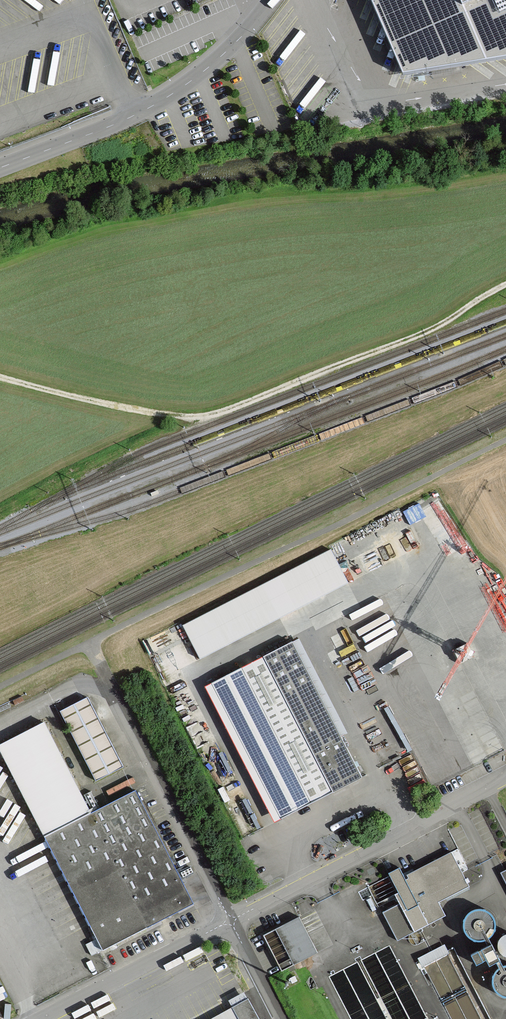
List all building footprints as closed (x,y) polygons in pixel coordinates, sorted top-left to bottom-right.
[(402,77),(505,60),(505,0),(368,0),(402,77)] [(328,547),(181,623),(187,633),(198,656),(346,580),(328,547)] [(224,678),(212,684),(281,819),(292,813),(298,810),(309,804),(332,792),(360,778),(342,742),(291,643),(263,658),(240,669),(230,674),(224,678)] [(86,698),(59,712),(95,782),(122,768),(86,698)] [(134,791),(44,838),(101,951),(192,904),(180,880),(192,874),(189,868),(177,874),(134,791)] [(358,821),(349,825),(352,832),(361,827),(358,821)] [(389,877),(397,893),(393,895),(398,904),(381,913),(396,941),(444,916),(437,903),(468,887),(466,883),(468,882),(466,879),(464,880),(461,873),(467,870),(457,849),(450,853),(450,852),(414,871),(405,875),(407,879),(404,880),(398,868),(387,874),(389,877)] [(463,924),(464,930),(468,935),(473,938),(479,939),(484,938),(490,935),(493,930),(494,924),(493,918),(490,913),(485,910),(479,909),(473,910),(468,913),(465,918),(463,924)] [(262,936),(280,972),(316,953),(312,946),(298,917),(262,936)] [(499,960),(490,944),(470,955),(475,965),(485,960),(488,966),(499,960)] [(504,965),(499,969),(495,973),(494,979),(495,985),(498,990),(503,994),(505,995),(505,965),(504,965)] [(247,999),(231,1007),(237,1018),(258,1018),(247,999)]
